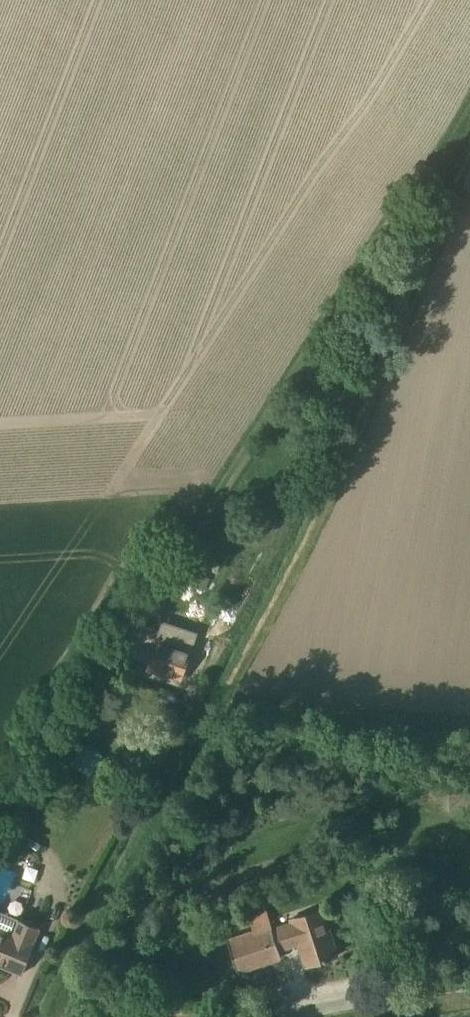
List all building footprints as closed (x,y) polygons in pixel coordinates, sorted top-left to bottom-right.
[(191,649),(168,642),(174,625),(163,622),(147,670),(181,681),(191,649)] [(338,956),(323,908),(291,918),(292,922),(273,928),(266,909),(248,915),(253,931),(227,940),(238,972),(282,957),(280,949),(299,943),(306,966),(338,956)] [(35,946),(34,945),(40,930),(42,926),(0,909),(0,964),(24,974),(35,946)]
